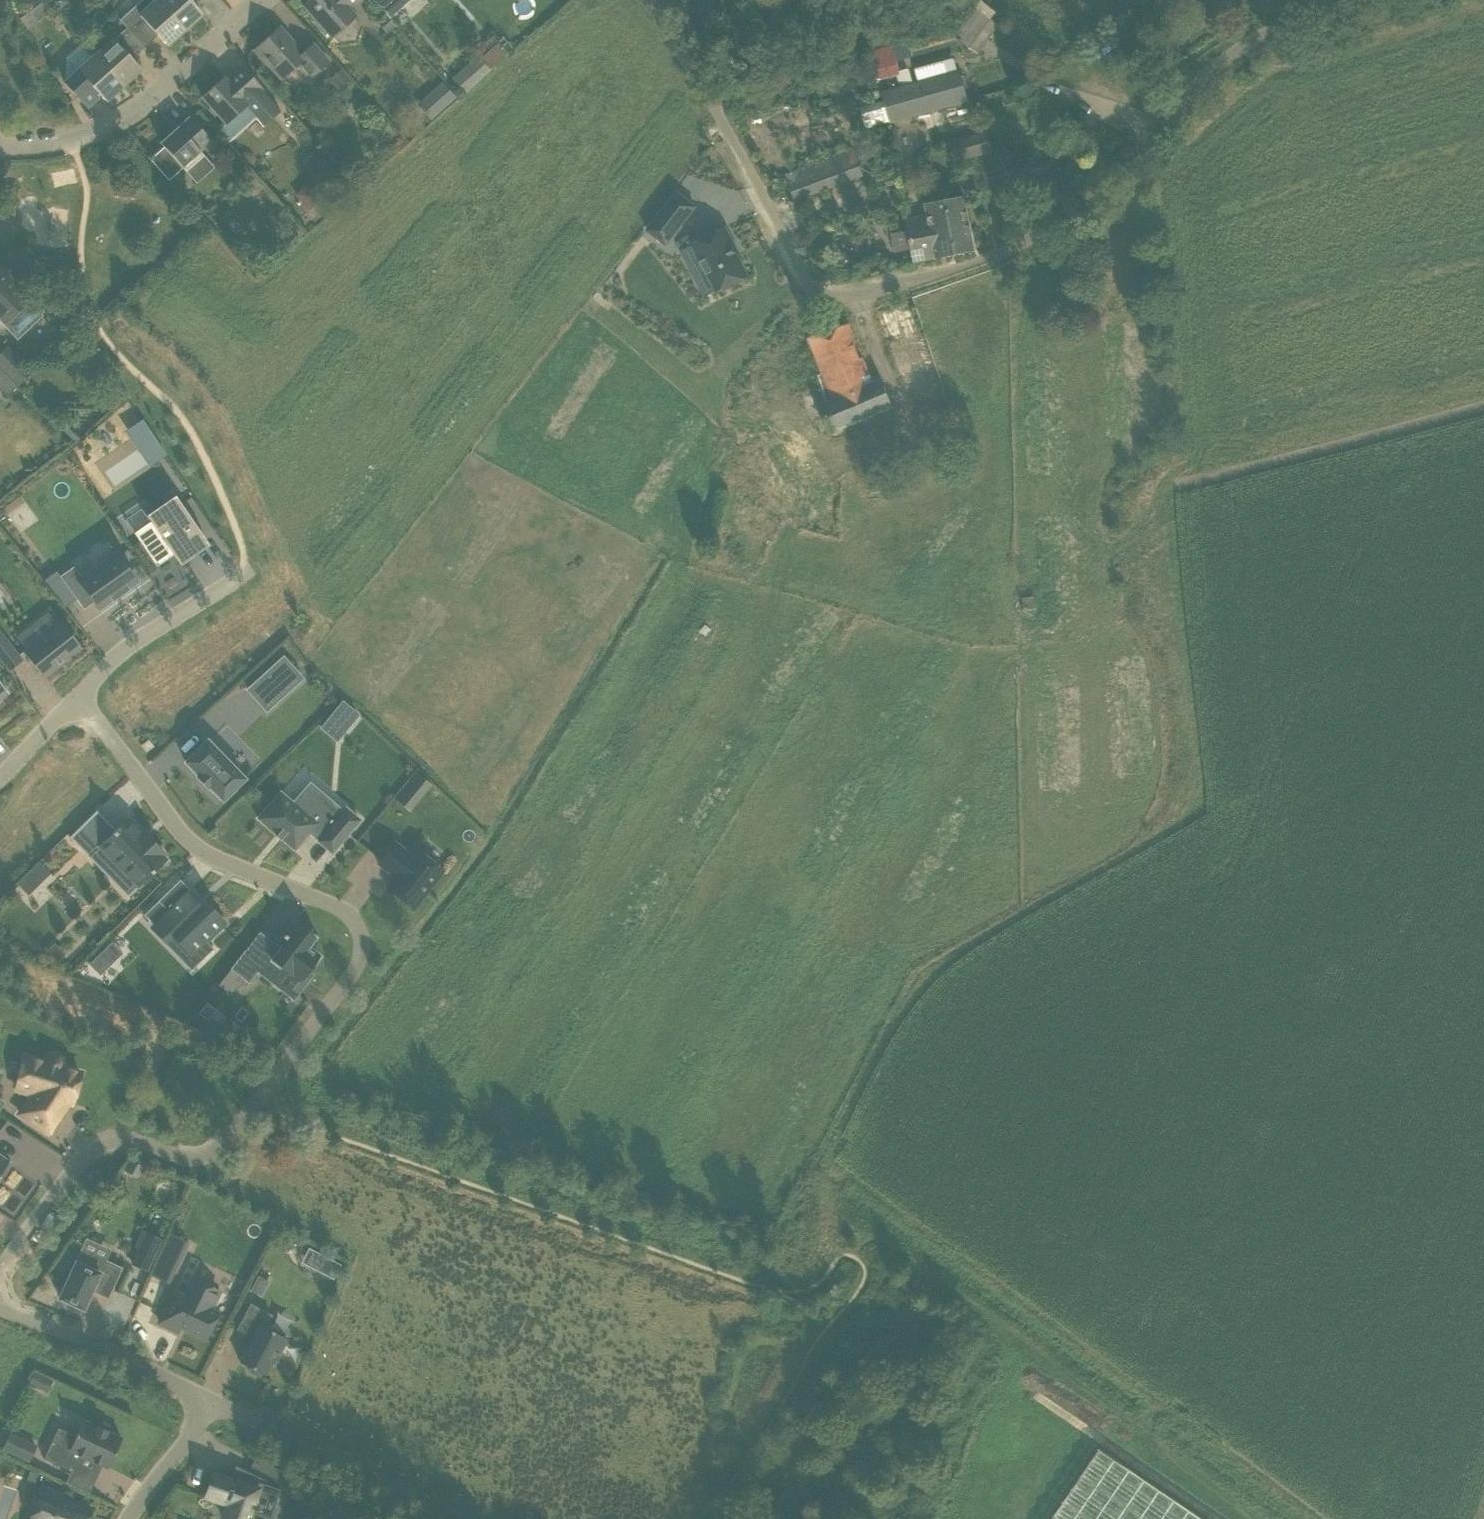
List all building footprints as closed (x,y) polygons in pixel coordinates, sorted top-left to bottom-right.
[(59,11),(69,1),(67,0),(52,0),(50,2),(59,11)] [(127,27),(145,47),(158,35),(167,45),(184,29),(159,0),(143,0),(120,20),(127,27)] [(184,29),(202,13),(193,3),(197,0),(159,0),(184,29)] [(303,5),(332,37),(355,16),(350,10),(361,0),(309,0),(303,5)] [(390,18),(408,2),(406,0),(374,0),(390,18)] [(979,7),(957,36),(978,51),(1000,22),(979,7)] [(37,22),(28,11),(19,18),(28,30),(37,23),(37,22)] [(395,26),(384,14),(376,22),(387,34),(395,26)] [(96,55),(123,84),(141,68),(132,58),(145,47),(127,27),(96,55)] [(279,27),(255,48),(282,78),(294,67),(300,68),(310,79),(329,62),(313,43),(302,53),(279,27)] [(499,43),(492,35),(483,42),(490,50),(499,43)] [(105,100),(123,84),(96,55),(84,41),(66,57),(78,71),(65,83),(82,103),(96,90),(105,100)] [(893,47),(900,66),(915,61),(908,42),(893,47)] [(864,64),(869,83),(883,80),(882,77),(879,65),(893,61),(889,47),(872,51),(875,62),(864,64)] [(490,71),(479,59),(477,56),(452,78),(465,93),(490,71)] [(228,144),(256,119),(260,122),(278,106),(262,88),(242,66),(226,80),(224,77),(202,97),(211,107),(209,108),(215,115),(217,113),(226,122),(216,131),(228,144)] [(329,79),(338,90),(350,79),(341,69),(329,79)] [(960,70),(883,91),(885,100),(861,106),(867,128),(968,101),(960,70)] [(456,98),(445,85),(437,92),(448,105),(456,98)] [(212,141),(189,115),(178,126),(174,122),(166,129),(170,133),(160,142),(164,146),(150,159),(168,180),(183,168),(186,172),(204,155),(201,152),(212,141)] [(796,119),(769,129),(779,158),(828,140),(822,124),(801,132),(796,119)] [(987,133),(965,140),(949,144),(953,162),(969,158),(993,150),(987,133)] [(235,154),(225,143),(218,149),(227,160),(235,154)] [(795,200),(864,175),(853,146),(804,166),(785,173),(795,200)] [(885,177),(887,187),(895,185),(893,176),(885,177)] [(666,243),(695,205),(676,190),(647,228),(666,243)] [(971,229),(965,195),(926,203),(928,215),(907,219),(910,234),(931,229),(931,230),(953,225),(954,232),(971,229)] [(277,217),(287,227),(295,219),(286,209),(277,217)] [(716,285),(747,269),(733,242),(735,241),(725,222),(692,238),(716,285)] [(975,250),(971,229),(954,232),(953,225),(931,230),(931,229),(910,234),(915,262),(936,258),(975,250)] [(848,268),(853,265),(854,259),(851,255),(845,254),(841,257),(840,262),(843,267),(848,268)] [(30,299),(1,269),(0,270),(0,318),(5,323),(30,299)] [(850,323),(810,337),(834,398),(821,404),(833,432),(896,405),(885,377),(871,382),(862,357),(860,358),(855,344),(857,344),(850,323)] [(0,353),(0,366),(9,376),(23,363),(7,346),(0,353)] [(145,424),(134,431),(141,441),(152,434),(145,424)] [(157,566),(174,555),(181,565),(209,545),(202,535),(175,495),(146,515),(151,521),(134,533),(157,566)] [(74,566),(60,576),(83,608),(93,601),(99,609),(138,581),(117,552),(82,577),(74,566)] [(45,678),(67,660),(68,661),(83,649),(60,620),(22,650),(45,678)] [(8,640),(0,630),(0,647),(8,640)] [(266,710),(302,678),(283,657),(247,689),(266,710)] [(8,693),(0,683),(0,699),(8,693)] [(342,702),(332,714),(348,727),(358,714),(342,702)] [(206,789),(207,788),(220,801),(242,780),(205,742),(183,763),(196,777),(195,778),(206,789)] [(410,779),(425,792),(431,785),(416,772),(410,779)] [(281,791),(259,817),(278,833),(276,835),(277,835),(278,833),(282,836),(280,838),(281,838),(282,837),(296,848),(312,828),(322,836),(319,839),(333,851),(360,817),(347,806),(339,815),(306,788),(294,802),(281,791)] [(112,881),(126,894),(137,884),(165,858),(162,855),(164,853),(141,830),(139,831),(126,818),(114,829),(96,809),(68,836),(88,856),(99,845),(123,870),(112,881)] [(385,889),(414,910),(444,869),(415,848),(412,853),(393,840),(375,864),(393,878),(385,889)] [(30,870),(42,882),(52,873),(39,861),(30,870)] [(153,899),(141,911),(151,921),(149,923),(165,940),(172,934),(194,957),(193,958),(195,960),(208,946),(201,939),(219,922),(199,902),(195,906),(181,892),(163,909),(153,899)] [(284,987),(296,997),(312,976),(308,973),(318,958),(306,949),(313,939),(315,935),(314,932),(311,929),(307,929),(304,931),(293,923),(265,958),(291,978),(284,987)] [(243,951),(229,971),(247,985),(262,966),(243,951)] [(89,963),(100,975),(111,964),(100,952),(89,963)] [(207,1002),(199,1013),(218,1027),(226,1017),(207,1002)] [(26,1056),(21,1074),(17,1088),(16,1089),(18,1090),(32,1094),(19,1113),(48,1132),(62,1112),(63,1111),(63,1110),(68,1102),(71,1103),(80,1072),(62,1067),(63,1065),(62,1060),(61,1058),(57,1055),(55,1055),(50,1055),(48,1056),(45,1060),(45,1062),(26,1056)] [(11,1160),(10,1159),(8,1161),(0,1155),(0,1176),(11,1160)] [(134,1174),(138,1173),(141,1166),(129,1160),(125,1169),(134,1174)] [(146,1231),(138,1249),(131,1263),(147,1271),(162,1239),(146,1231)] [(171,1233),(151,1275),(169,1283),(189,1242),(171,1233)] [(341,1264),(307,1246),(300,1261),(334,1279),(341,1264)] [(96,1282),(112,1289),(122,1267),(82,1249),(59,1298),(67,1302),(66,1305),(79,1311),(81,1308),(83,1309),(96,1282)] [(268,1281),(258,1275),(251,1289),(261,1295),(268,1281)] [(178,1331),(180,1325),(205,1338),(218,1312),(210,1309),(219,1291),(192,1278),(183,1296),(174,1291),(160,1322),(178,1331)] [(274,1363),(287,1338),(266,1327),(272,1315),(251,1304),(237,1329),(253,1337),(240,1361),(250,1367),(249,1371),(260,1376),(262,1373),(265,1374),(271,1362),(274,1363)] [(58,1427),(44,1458),(73,1472),(81,1454),(108,1467),(122,1438),(108,1432),(110,1428),(109,1424),(102,1421),(98,1422),(96,1426),(83,1420),(76,1436),(58,1427)] [(38,1445),(10,1432),(2,1450),(30,1462),(38,1445)] [(1099,1448),(1051,1518),(1204,1518),(1099,1448)] [(251,1466),(269,1475),(273,1466),(255,1457),(255,1458),(251,1466)] [(38,1473),(30,1471),(27,1479),(35,1482),(38,1473)] [(210,1472),(203,1495),(225,1503),(220,1518),(224,1518),(245,1518),(248,1511),(268,1518),(278,1488),(257,1481),(258,1478),(245,1472),(240,1482),(210,1472)] [(91,1508),(61,1497),(62,1494),(44,1488),(42,1491),(39,1490),(30,1518),(88,1518),(91,1508)]
